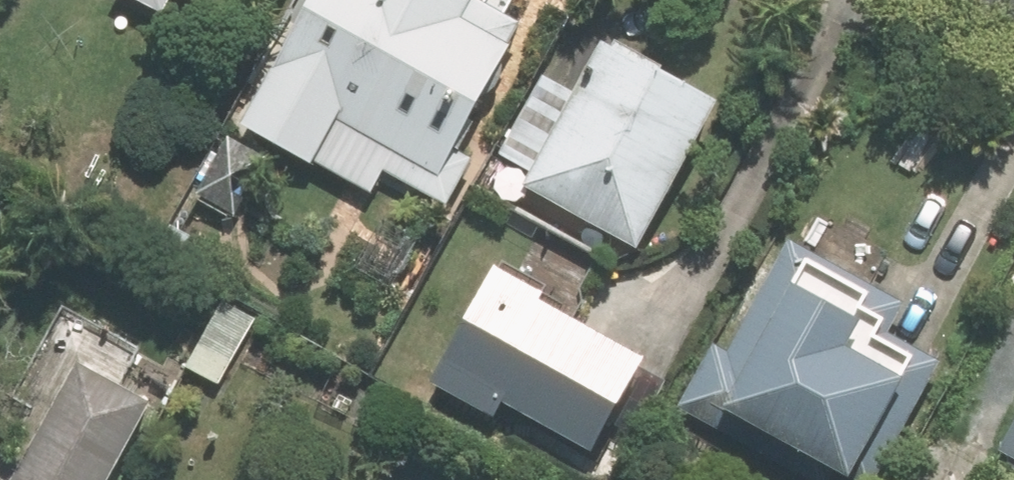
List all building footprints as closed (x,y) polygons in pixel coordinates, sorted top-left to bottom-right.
[(159,11),(164,0),(139,0),(159,11)] [(220,15),(229,0),(193,0),(220,15)] [(237,121),(367,192),(380,166),(443,201),(469,153),(449,142),(519,16),(490,0),(304,0),(237,121)] [(712,101),(600,38),(571,90),(540,73),(496,152),(528,169),(520,182),(632,245),(712,101)] [(228,137),(196,194),(230,214),(262,155),(228,137)] [(936,358),(885,330),(902,299),(787,236),(724,348),(715,343),(679,407),(812,479),(824,479),(834,463),(864,479),(867,479),(936,358)] [(490,270),(437,364),(588,448),(641,353),(490,270)] [(228,304),(191,371),(224,390),(261,322),(228,304)] [(147,402),(75,362),(17,467),(0,458),(0,479),(103,479),(147,402)] [(998,447),(1013,455),(1013,418),(998,447)]
